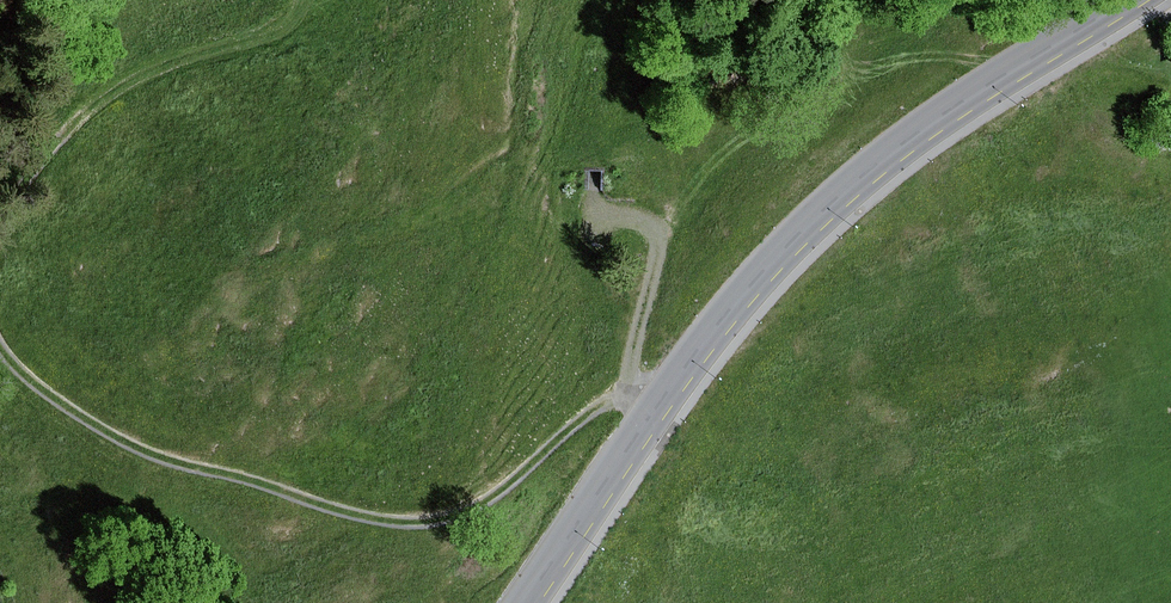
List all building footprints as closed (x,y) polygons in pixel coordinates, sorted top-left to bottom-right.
[(618,136),(609,135),(607,149),(616,151),(618,136)]
